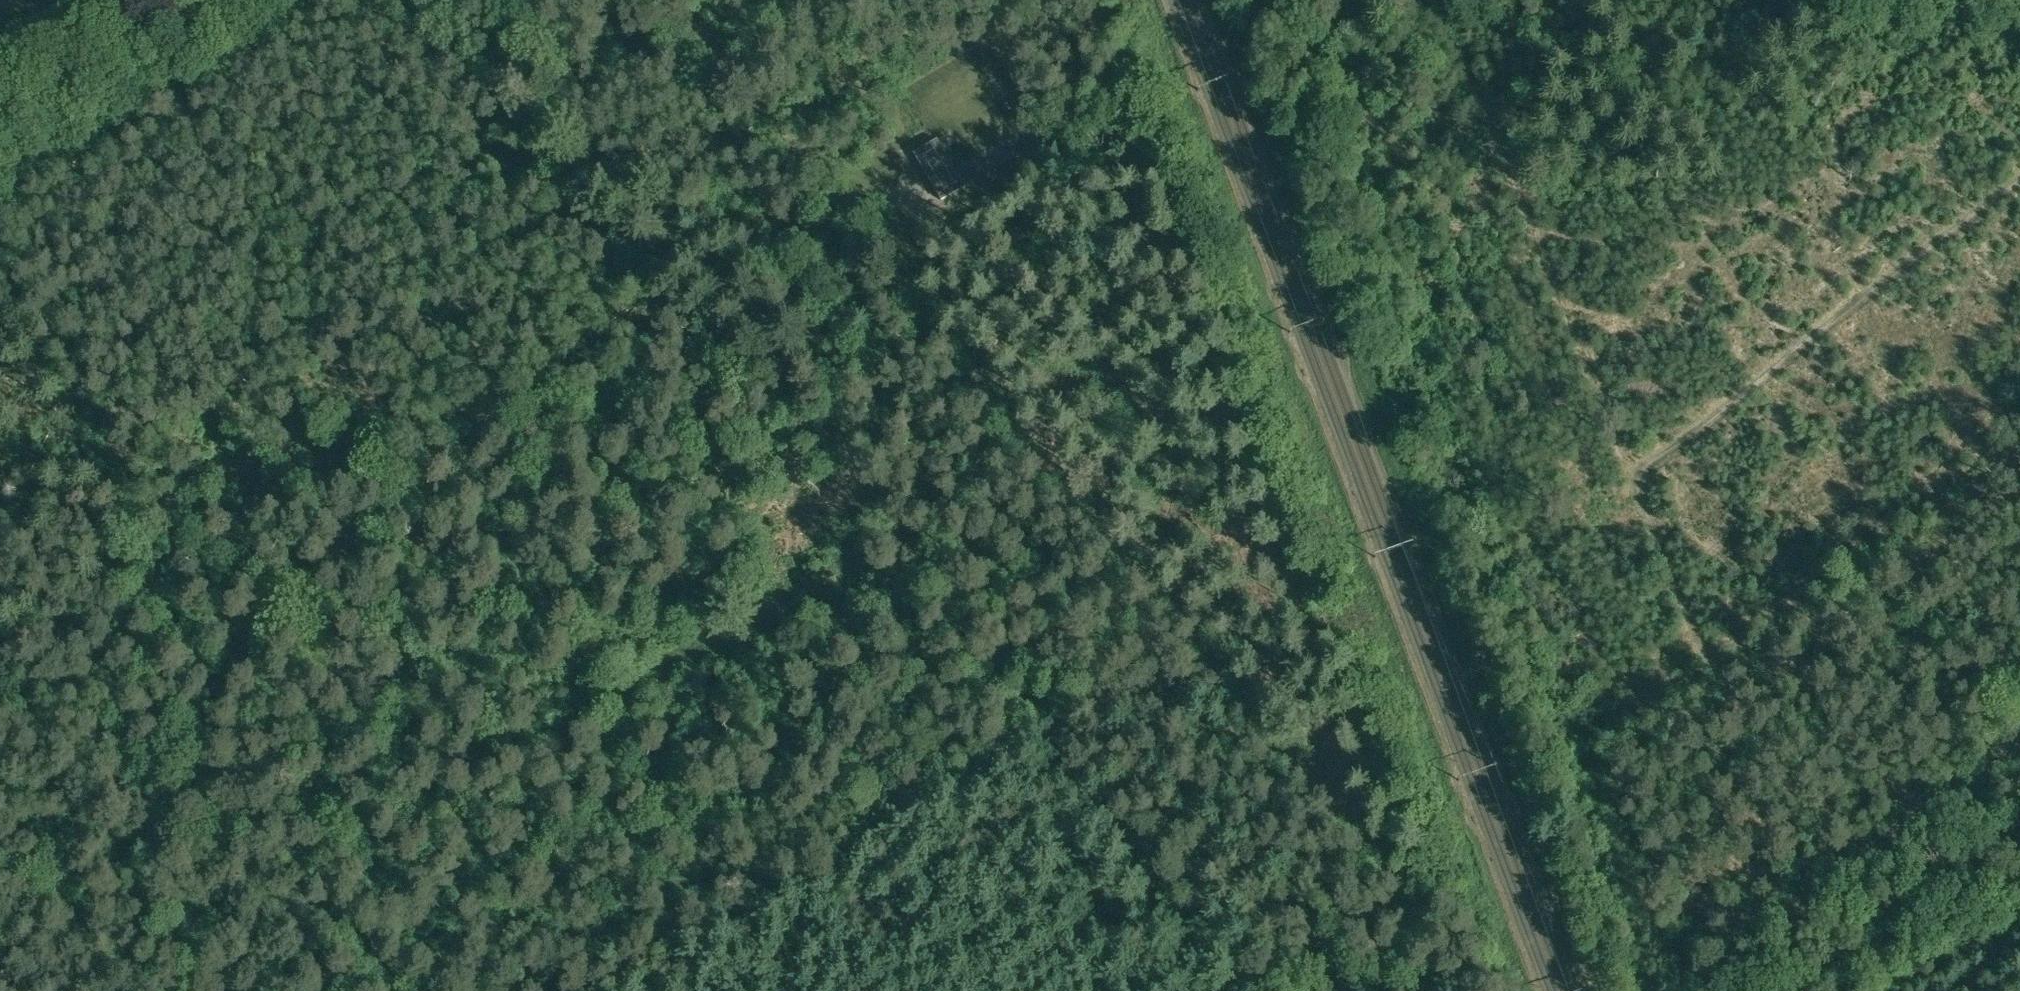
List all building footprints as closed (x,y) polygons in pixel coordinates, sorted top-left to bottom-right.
[(914,152),(941,199),(965,185),(938,138),(914,152)]
